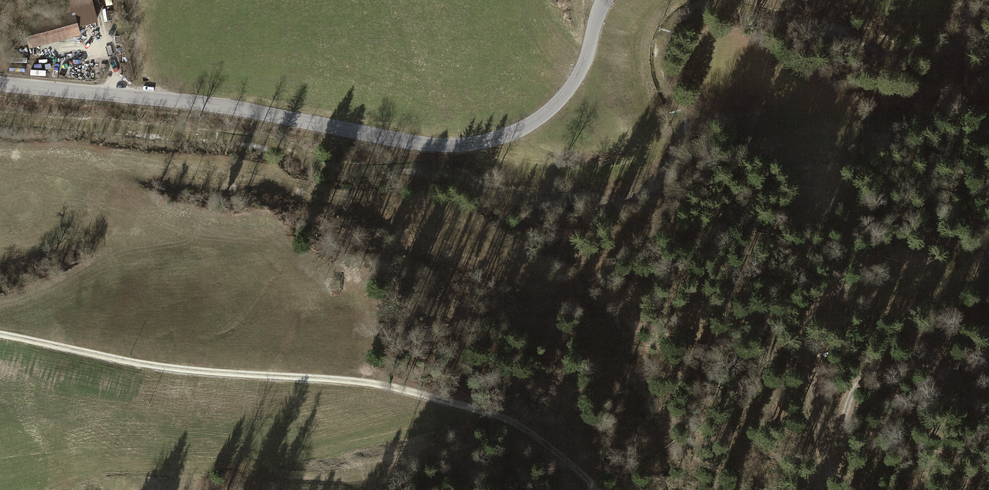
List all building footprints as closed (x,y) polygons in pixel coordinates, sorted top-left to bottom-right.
[(29,49),(83,37),(81,28),(99,24),(93,0),(73,0),(71,1),(74,13),(40,21),(38,11),(21,15),(29,49)] [(331,292),(331,301),(341,300),(341,292),(331,292)]
